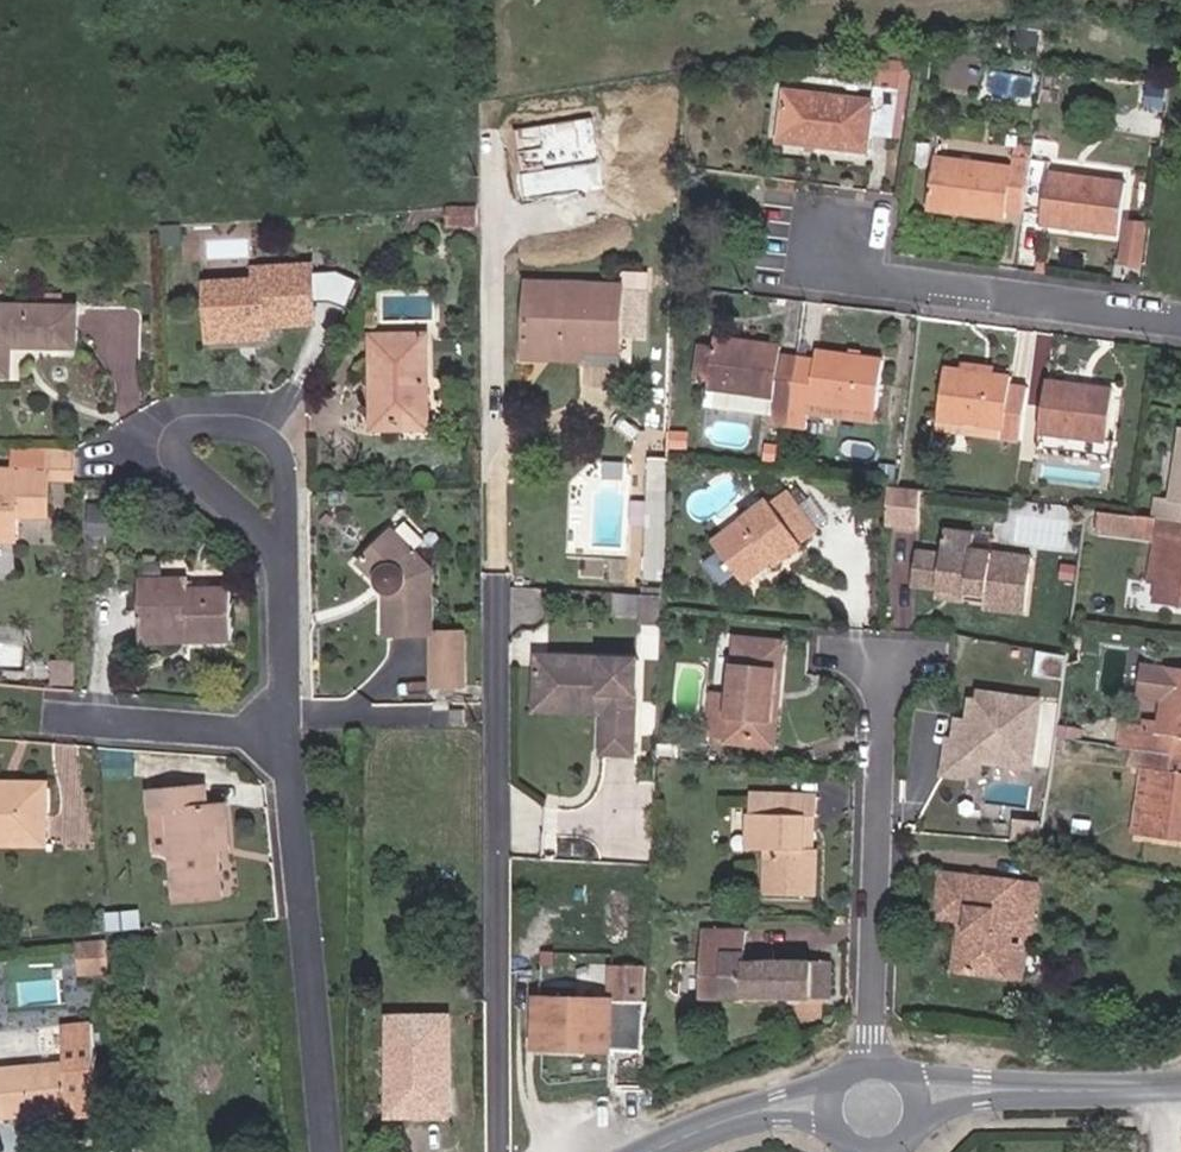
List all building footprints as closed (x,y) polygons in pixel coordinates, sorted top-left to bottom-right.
[(1036,52),(1039,33),(1021,31),(1019,50),(1036,52)] [(907,93),(911,68),(879,63),(875,88),(898,91),(907,93)] [(1162,107),(1165,89),(1150,87),(1148,105),(1162,107)] [(893,137),(898,91),(875,88),(874,101),(785,91),(779,142),(868,153),(870,134),(893,137)] [(1118,235),(1125,182),(1048,172),(1049,159),(1055,160),(1058,139),(1034,136),(1032,148),(1024,213),(1042,216),(1041,225),(1118,235)] [(1024,213),(1032,148),(1014,146),(1011,167),(934,157),(927,210),(1004,221),(1005,211),(1024,213)] [(1141,265),(1146,224),(1129,223),(1124,263),(1141,265)] [(316,324),(311,265),(256,269),(257,281),(208,283),(212,341),(267,338),(266,326),(316,324)] [(623,351),(625,287),(529,283),(527,338),(585,341),(584,350),(623,351)] [(78,307),(0,306),(0,376),(12,376),(12,347),(77,348),(78,307)] [(376,324),(376,314),(367,314),(367,324),(376,324)] [(428,419),(426,336),(372,336),(373,384),(382,384),(383,420),(428,419)] [(791,426),(799,357),(781,355),(782,345),(715,337),(714,348),(700,346),(695,377),(710,379),(706,405),(773,414),(772,423),(791,426)] [(584,350),(585,341),(527,338),(526,357),(584,360),(584,350)] [(877,412),(884,359),(818,350),(817,360),(799,357),(791,426),(809,429),(811,413),(812,404),(877,412)] [(995,374),(996,368),(963,364),(962,369),(995,374)] [(1023,442),(1030,388),(1012,385),(1013,376),(995,374),(962,369),(946,367),(939,421),(1006,429),(1005,439),(1023,442)] [(1107,443),(1115,389),(1047,381),(1041,434),(1107,443)] [(428,428),(428,419),(383,420),(382,384),(373,384),(374,429),(428,428)] [(877,412),(812,404),(811,413),(876,422),(877,412)] [(1005,439),(1006,429),(939,421),(938,431),(1005,439)] [(1172,500),(1158,498),(1155,518),(1180,521),(1180,433),(1172,500)] [(51,480),(75,480),(75,448),(13,448),(13,470),(0,469),(0,541),(3,541),(4,516),(19,517),(50,518),(51,480)] [(664,581),(669,459),(651,459),(646,580),(664,581)] [(887,523),(920,527),(921,488),(889,484),(887,523)] [(783,560),(819,533),(787,491),(772,503),(770,500),(715,541),(746,582),(773,562),(780,556),(783,560)] [(1152,537),(1155,518),(1102,511),(1100,531),(1152,537)] [(19,542),(19,517),(4,516),(3,541),(19,542)] [(1155,518),(1152,537),(1156,538),(1166,539),(1159,584),(1156,603),(1180,607),(1180,521),(1155,518)] [(1027,614),(1033,558),(974,549),(976,533),(946,530),(942,553),(918,551),(913,587),(938,590),(988,596),(987,602),(986,609),(1027,614)] [(434,633),(433,570),(393,531),(361,564),(379,581),(381,587),(387,592),(387,635),(433,635),(434,686),(466,686),(465,633),(434,633)] [(1159,584),(1166,539),(1156,538),(1150,583),(1159,584)] [(776,566),(783,560),(780,556),(773,562),(776,566)] [(236,641),(234,588),(191,588),(191,578),(141,579),(142,633),(191,632),(191,642),(236,641)] [(987,602),(988,596),(938,590),(937,598),(965,602),(965,599),(987,602)] [(191,642),(191,632),(142,633),(142,643),(191,642)] [(770,740),(775,684),(781,684),(785,642),(737,638),(732,696),(713,694),(709,734),(726,736),(770,740)] [(637,755),(639,660),(539,655),(537,711),(606,714),(605,754),(637,755)] [(73,659),(52,660),(52,681),(73,681),(73,659)] [(1144,664),(1139,699),(1162,702),(1159,723),(1158,734),(1143,732),(1125,729),(1122,747),(1133,749),(1180,755),(1180,668),(1144,664)] [(776,747),(781,684),(775,684),(770,740),(726,736),(725,742),(776,747)] [(1033,768),(1041,701),(981,694),(980,702),(973,701),(971,723),(959,721),(956,742),(968,743),(966,760),(983,762),(1033,768)] [(471,720),(471,707),(455,708),(455,721),(471,720)] [(1158,734),(1159,723),(1144,721),(1143,732),(1158,734)] [(982,770),(983,762),(966,760),(968,743),(956,742),(950,741),(946,777),(968,779),(982,770)] [(1133,749),(1130,766),(1143,768),(1135,836),(1180,842),(1180,755),(1133,749)] [(49,783),(0,782),(0,844),(49,844),(49,783)] [(230,848),(225,805),(209,806),(207,787),(151,793),(157,851),(173,849),(178,901),(224,896),(219,849),(230,848)] [(806,849),(808,793),(753,792),(752,814),(749,814),(748,849),(766,850),(765,895),(818,896),(819,849),(816,849),(806,849)] [(816,849),(818,793),(808,793),(806,849),(816,849)] [(1039,844),(1041,825),(1017,823),(1015,842),(1039,844)] [(1033,932),(1038,884),(942,873),(937,918),(960,921),(969,922),(963,971),(1008,977),(1014,930),(1028,931),(1033,932)] [(963,971),(969,922),(960,921),(955,970),(963,971)] [(830,988),(831,962),(747,960),(748,931),(705,930),(704,997),(812,999),(813,988),(830,988)] [(1023,978),(1028,931),(1014,930),(1008,977),(1023,978)] [(109,938),(76,942),(79,976),(112,973),(109,938)] [(646,1050),(648,1001),(644,1001),(645,968),(612,967),(611,1001),(539,999),(538,1048),(646,1050)] [(830,1000),(830,988),(813,988),(812,999),(830,1000)] [(394,1013),(391,1110),(451,1112),(451,1014),(394,1013)] [(93,1023),(62,1026),(66,1062),(0,1068),(0,1119),(34,1116),(34,1109),(70,1106),(71,1118),(102,1115),(93,1023)] [(71,1118),(70,1106),(34,1109),(34,1116),(35,1121),(71,1118)]
